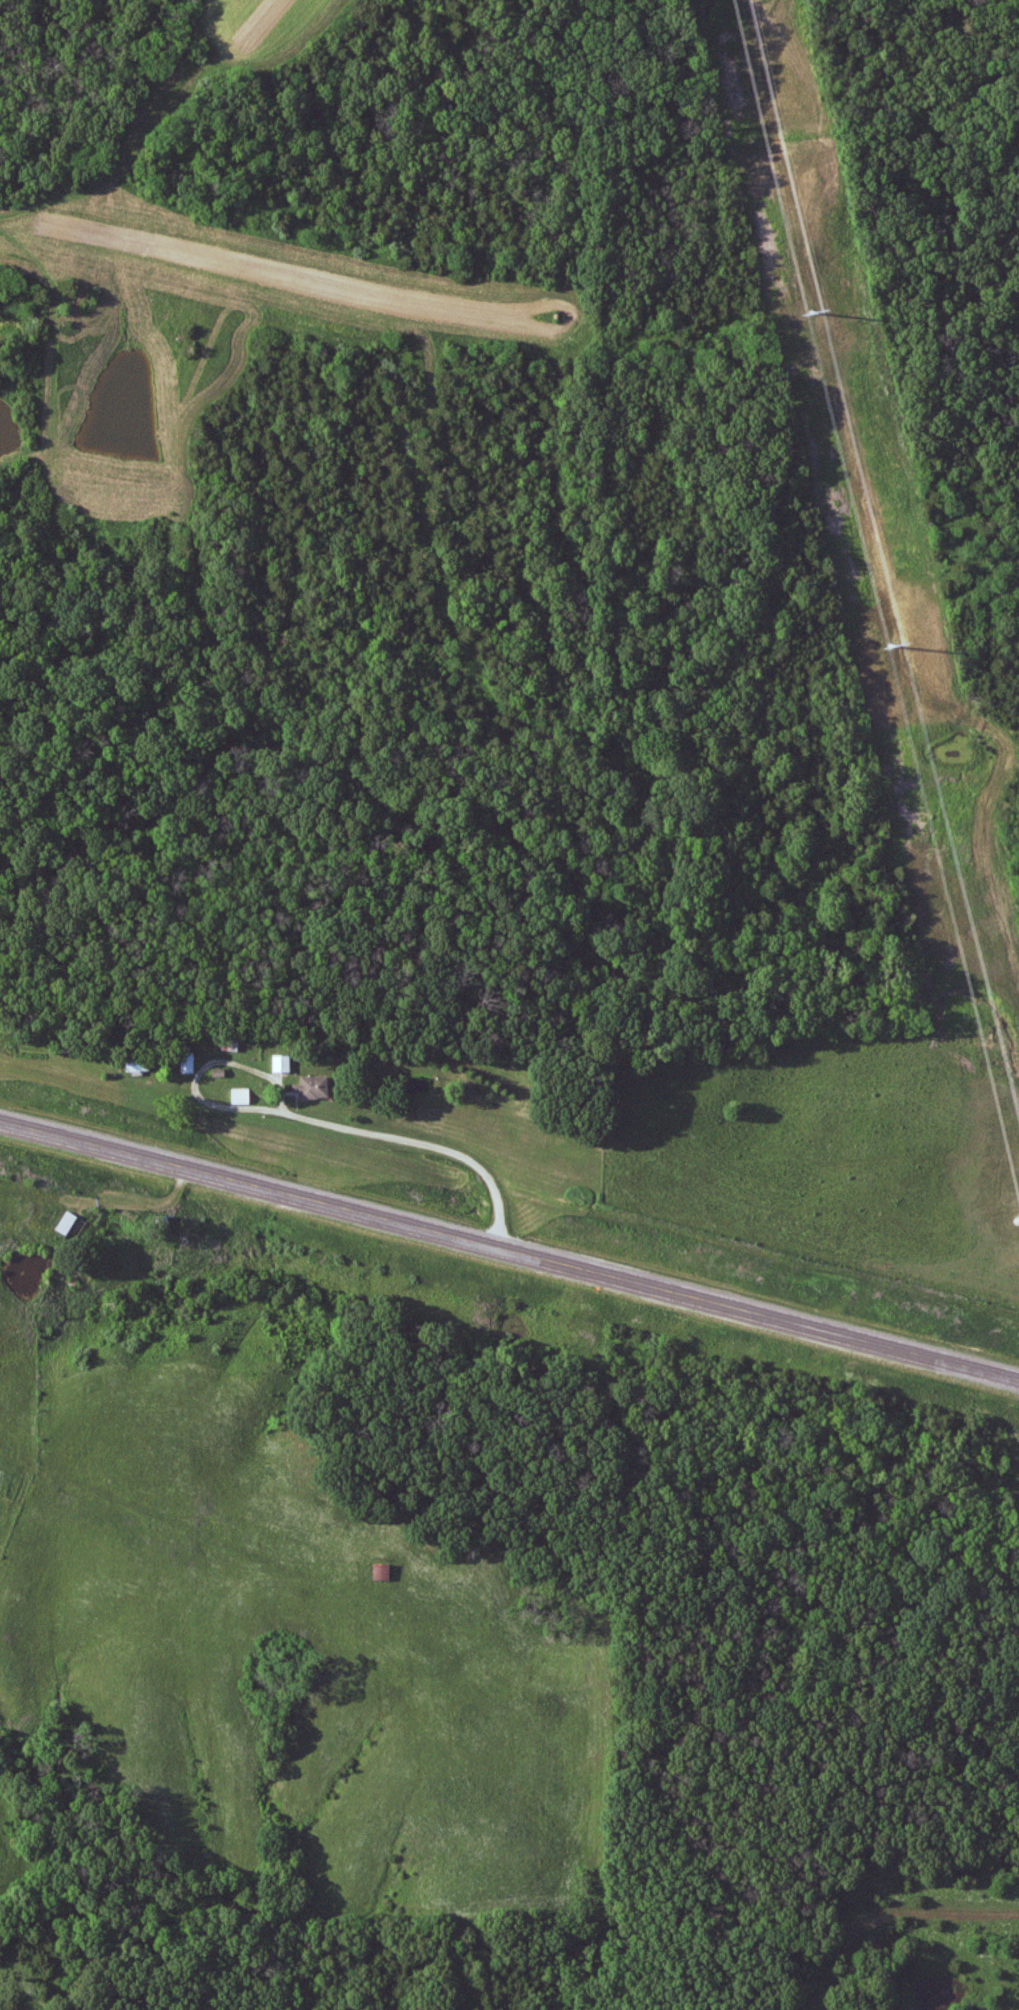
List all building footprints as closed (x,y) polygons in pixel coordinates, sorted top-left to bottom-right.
[(192,1072),(192,1051),(178,1051),(178,1072),(192,1072)] [(290,1072),(290,1055),(270,1055),(270,1072),(290,1072)] [(148,1071),(148,1059),(120,1060),(120,1072),(148,1071)] [(246,1088),(227,1088),(227,1104),(246,1104),(246,1088)]
